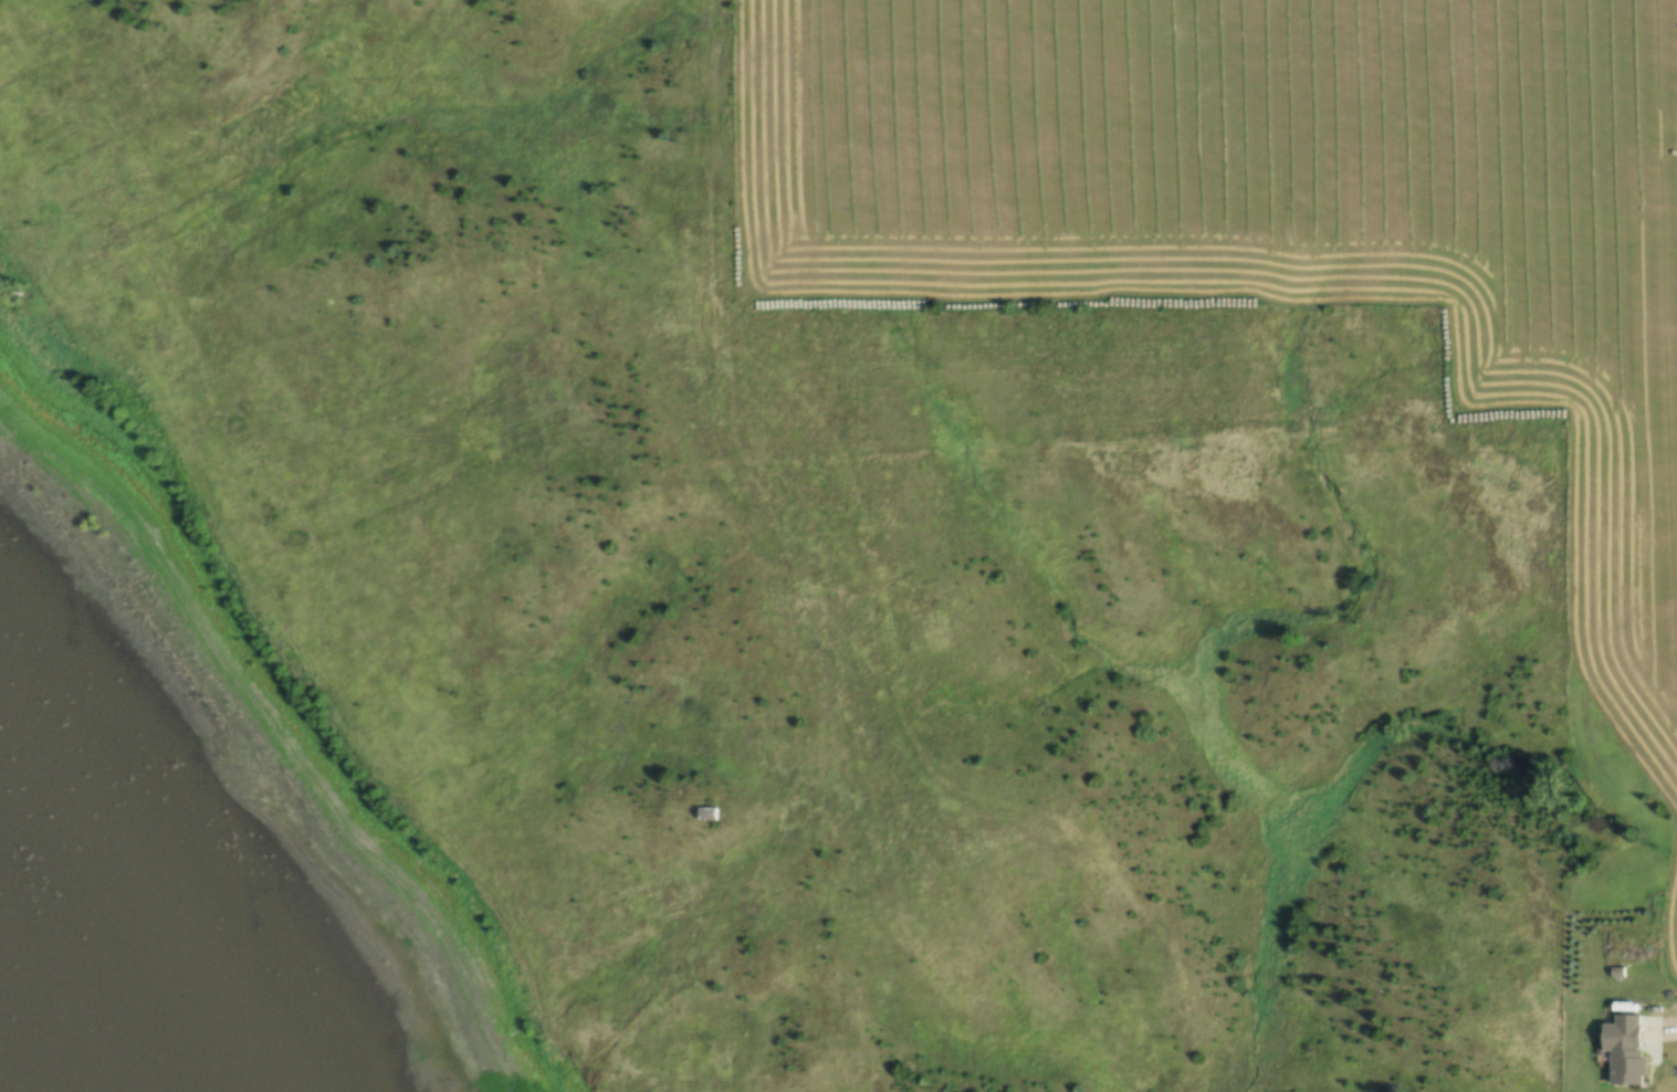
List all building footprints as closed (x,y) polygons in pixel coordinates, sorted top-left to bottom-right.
[(720,821),(720,807),(702,807),(702,821),(720,821)] [(1607,1052),(1615,1052),(1614,1083),(1648,1085),(1651,1016),(1619,1014),(1619,1023),(1608,1023),(1607,1052)]
